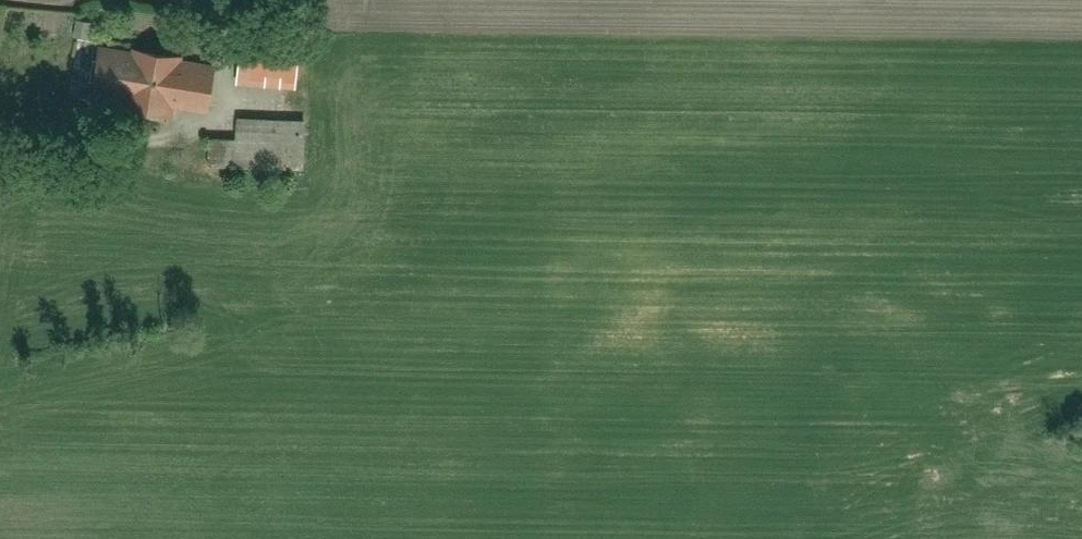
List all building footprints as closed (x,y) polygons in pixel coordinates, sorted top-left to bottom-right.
[(243,37),(239,85),(297,91),(301,43),(243,37)] [(134,98),(132,110),(177,117),(179,105),(213,111),(220,65),(101,47),(94,92),(134,98)] [(235,119),(233,169),(307,172),(309,122),(235,119)]
